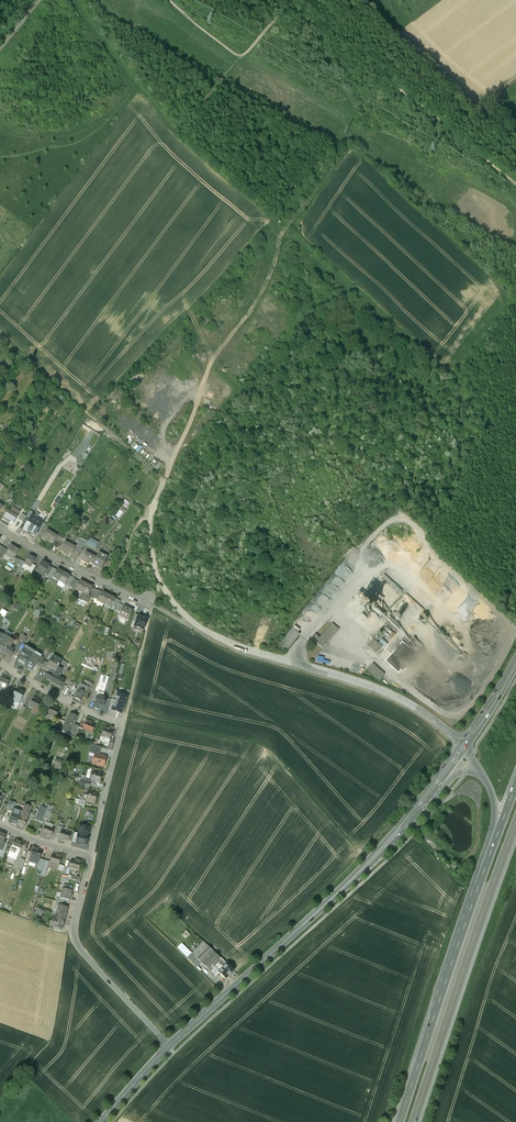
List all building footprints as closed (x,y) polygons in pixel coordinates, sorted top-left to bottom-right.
[(118,518),(124,510),(119,506),(113,513),(118,518)] [(10,512),(18,517),(20,512),(12,508),(10,512)] [(10,512),(7,511),(2,519),(6,521),(7,520),(14,524),(16,519),(18,517),(10,512)] [(43,522),(32,516),(23,530),(27,532),(27,531),(35,535),(39,528),(43,522)] [(22,522),(16,519),(14,524),(19,527),(22,522)] [(57,536),(47,530),(42,539),(45,541),(47,540),(53,544),(57,537),(57,536)] [(58,534),(57,536),(57,537),(53,544),(52,545),(57,549),(64,538),(58,534)] [(86,542),(80,539),(77,545),(83,548),(86,542)] [(98,543),(90,539),(86,544),(95,549),(98,543)] [(75,548),(64,542),(60,551),(63,553),(65,552),(71,555),(74,550),(75,548)] [(19,551),(10,546),(5,555),(6,555),(7,554),(10,556),(10,557),(14,560),(19,551)] [(96,558),(85,552),(80,561),(84,563),(85,562),(92,566),(92,565),(96,558)] [(102,557),(98,554),(96,558),(92,565),(101,570),(106,559),(103,557),(102,556),(102,557)] [(35,559),(29,555),(25,562),(24,564),(30,567),(35,559)] [(50,566),(42,561),(36,571),(44,576),(45,574),(50,566)] [(52,568),(48,575),(52,577),(54,574),(55,574),(57,570),(52,568)] [(64,573),(57,569),(57,570),(55,574),(53,577),(59,581),(64,573)] [(70,576),(64,573),(59,581),(65,584),(70,576)] [(86,584),(79,581),(75,589),(79,591),(77,595),(80,596),(86,584)] [(80,596),(78,599),(87,603),(90,597),(89,597),(91,592),(90,592),(92,587),(86,584),(80,596)] [(97,590),(92,587),(90,592),(91,592),(89,597),(90,597),(93,599),(93,597),(97,590)] [(102,593),(97,590),(93,597),(98,600),(102,593)] [(109,596),(102,592),(102,593),(98,600),(98,601),(104,604),(109,596)] [(115,599),(109,596),(104,604),(111,607),(112,605),(115,599)] [(120,601),(115,598),(115,599),(112,605),(117,607),(119,604),(120,601)] [(132,611),(123,607),(121,612),(119,616),(127,620),(132,611)] [(32,613),(36,617),(40,612),(35,608),(32,613)] [(139,616),(138,616),(136,622),(134,627),(143,630),(147,619),(139,616)] [(332,623),(320,638),(315,634),(312,638),(322,647),(339,629),(332,623)] [(292,629),(277,646),(285,652),(299,634),(292,629)] [(0,633),(0,650),(1,651),(9,638),(3,635),(0,633)] [(14,649),(10,646),(13,641),(9,638),(1,651),(10,657),(14,651),(15,650),(14,649)] [(380,647),(373,641),(368,646),(376,652),(380,647)] [(34,654),(25,648),(22,652),(21,652),(16,661),(26,667),(34,654)] [(40,658),(34,654),(26,667),(31,670),(35,664),(36,665),(36,664),(39,666),(42,660),(40,659),(40,658)] [(61,662),(52,657),(50,660),(48,663),(49,664),(47,667),(51,669),(49,672),(48,671),(45,678),(51,681),(59,666),(61,662)] [(384,674),(372,664),(367,670),(379,680),(384,674)] [(65,680),(58,676),(59,673),(60,674),(63,668),(59,666),(51,681),(61,687),(65,680)] [(4,679),(4,678),(2,677),(0,681),(0,686),(6,689),(10,682),(4,679)] [(82,678),(81,682),(91,687),(92,683),(82,678)] [(77,689),(86,693),(88,687),(80,683),(77,689)] [(20,689),(18,687),(14,695),(16,696),(22,699),(22,698),(25,692),(20,689)] [(86,693),(77,689),(76,691),(77,691),(74,697),(81,701),(86,693)] [(103,694),(98,692),(97,694),(96,700),(95,705),(99,706),(100,704),(104,706),(106,698),(103,697),(103,694)] [(115,704),(113,710),(121,713),(127,696),(118,693),(115,700),(114,704),(115,704)] [(22,699),(16,696),(14,699),(24,704),(26,700),(22,698),(22,699)] [(36,699),(34,698),(30,706),(35,708),(38,710),(41,703),(36,699)] [(54,707),(51,706),(46,716),(54,720),(59,710),(53,708),(54,707)] [(77,716),(70,713),(67,719),(66,719),(62,729),(72,733),(76,725),(74,724),(77,716)] [(91,722),(86,720),(82,728),(92,732),(94,725),(90,723),(91,722)] [(76,725),(72,733),(71,736),(75,737),(79,727),(76,725)] [(109,728),(104,726),(101,735),(110,738),(113,730),(108,729),(109,728)] [(101,747),(91,745),(90,753),(95,754),(99,755),(101,747)] [(99,755),(95,754),(94,757),(92,757),(92,759),(93,760),(94,760),(93,763),(103,766),(106,756),(99,755)] [(101,774),(95,772),(96,768),(92,767),(91,775),(92,775),(90,780),(100,782),(101,774)] [(97,793),(88,791),(86,800),(95,802),(97,793)] [(17,824),(23,827),(30,807),(24,805),(21,814),(17,824)] [(45,813),(38,810),(34,820),(41,823),(43,818),(45,813)] [(21,814),(12,811),(11,811),(8,821),(10,822),(11,822),(17,824),(21,814)] [(90,827),(80,825),(78,833),(76,842),(86,844),(90,827)] [(54,829),(45,826),(42,835),(46,836),(47,835),(51,837),(54,829)] [(70,833),(61,830),(60,835),(58,840),(63,841),(64,840),(68,841),(70,833)] [(20,841),(15,839),(8,853),(16,857),(23,841),(20,840),(20,841)] [(37,848),(32,847),(28,861),(33,863),(35,857),(39,859),(41,851),(37,850),(37,848)] [(61,856),(56,855),(56,856),(51,855),(49,863),(52,863),(51,868),(63,871),(64,866),(59,865),(61,856)] [(81,861),(76,860),(75,861),(71,860),(69,868),(79,870),(81,861)] [(71,891),(62,888),(60,898),(69,900),(71,891)] [(67,907),(58,905),(59,906),(58,910),(57,909),(56,914),(65,916),(67,907)] [(39,919),(42,909),(33,906),(30,916),(39,919)] [(65,916),(56,914),(55,918),(51,917),(49,925),(52,926),(60,928),(61,924),(63,925),(65,916)] [(186,954),(189,951),(183,945),(180,949),(186,954)] [(213,951),(205,959),(214,966),(219,961),(221,959),(213,951)] [(214,966),(205,959),(201,963),(210,971),(214,966)] [(233,971),(221,959),(219,961),(224,966),(219,972),(225,979),(233,971)] [(214,966),(210,971),(215,976),(219,972),(214,966)]
